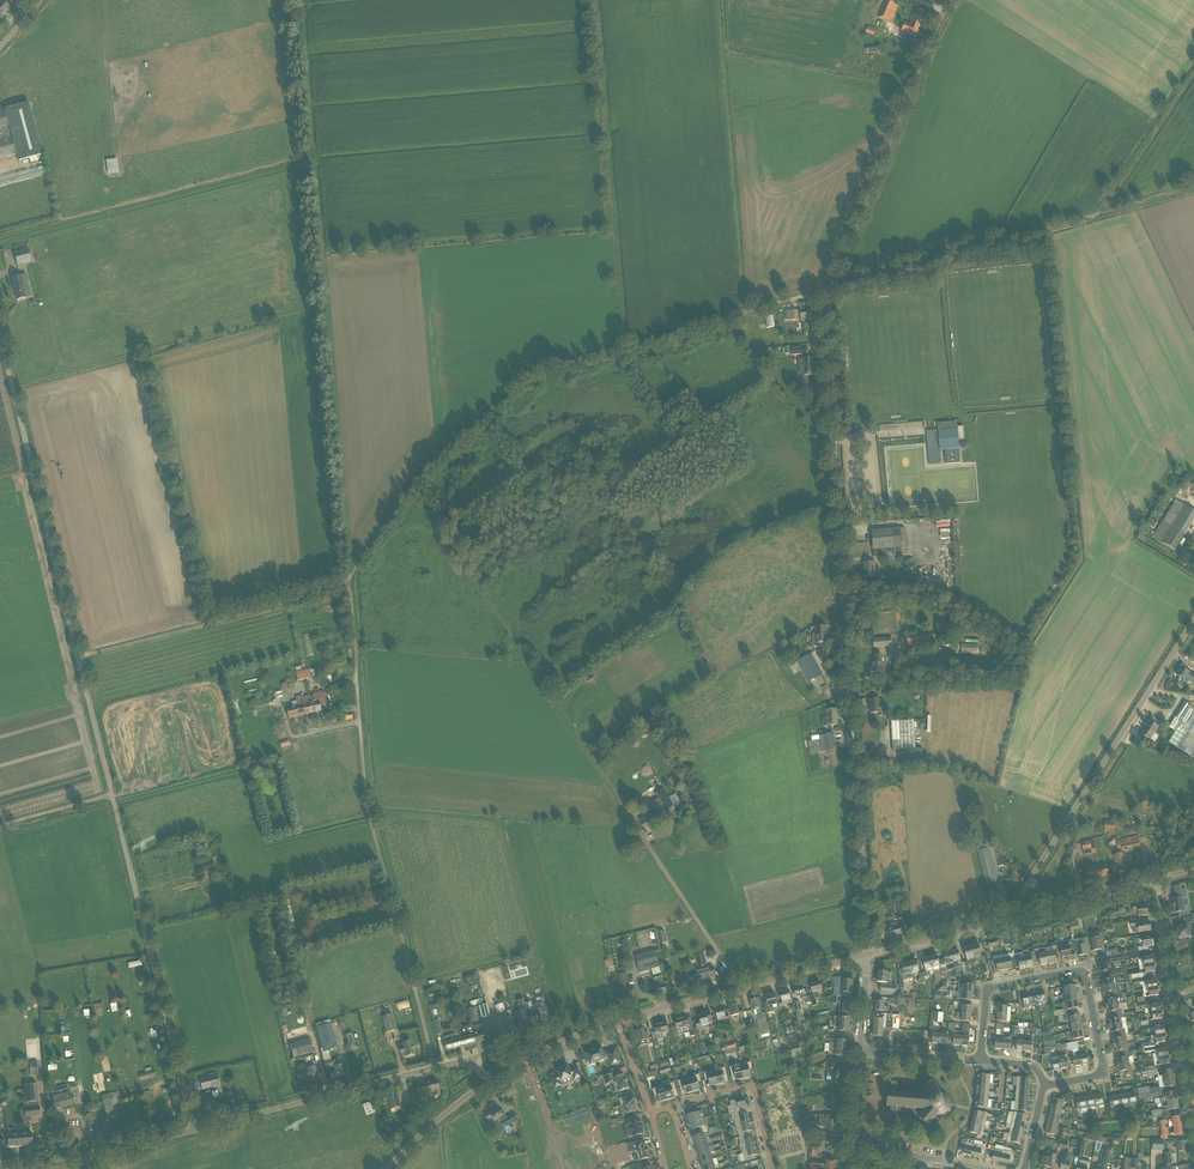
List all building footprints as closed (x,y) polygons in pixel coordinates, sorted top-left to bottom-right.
[(6,12),(7,12),(10,8),(1,0),(0,0),(0,19),(6,12)] [(896,6),(887,4),(882,22),(891,24),(893,19),(896,20),(900,9),(896,8),(896,6)] [(907,35),(916,38),(920,28),(920,29),(924,20),(913,15),(909,26),(910,27),(907,35)] [(867,26),(865,33),(874,36),(876,29),(867,26)] [(17,154),(19,161),(29,158),(30,163),(38,161),(37,156),(43,155),(28,103),(5,109),(5,110),(0,112),(0,159),(17,154)] [(118,159),(107,160),(108,175),(119,174),(118,159)] [(31,260),(29,249),(13,253),(16,264),(31,260)] [(22,282),(21,275),(19,276),(13,277),(11,278),(17,300),(27,298),(24,286),(28,285),(27,280),(22,282)] [(809,307),(800,308),(801,322),(805,322),(804,319),(811,318),(811,310),(810,310),(809,307)] [(786,321),(799,320),(798,311),(785,312),(786,321)] [(765,316),(767,328),(775,327),(773,315),(765,316)] [(798,355),(802,354),(801,349),(801,347),(792,347),(793,355),(798,355)] [(814,365),(813,358),(802,359),(802,360),(798,360),(799,369),(804,369),(804,376),(814,375),(814,365)] [(945,450),(946,464),(960,463),(959,449),(959,440),(963,440),(962,427),(935,429),(935,431),(927,431),(927,433),(929,465),(941,464),(939,442),(944,441),(944,450),(945,450)] [(1154,538),(1177,550),(1193,518),(1193,509),(1174,499),(1154,538)] [(1157,522),(1151,519),(1147,525),(1154,529),(1157,522)] [(900,529),(872,531),(874,558),(902,556),(900,529)] [(875,576),(874,563),(864,563),(865,576),(875,576)] [(821,643),(827,643),(826,627),(816,627),(816,634),(813,635),(814,647),(821,647),(821,643)] [(931,644),(931,639),(930,634),(905,636),(906,646),(931,644)] [(892,638),(879,639),(873,639),(874,648),(892,646),(892,638)] [(303,642),(306,657),(314,656),(310,640),(303,642)] [(962,644),(962,653),(979,653),(979,644),(962,644)] [(809,682),(822,675),(811,654),(797,662),(809,682)] [(883,671),(882,655),(875,655),(875,663),(873,663),(873,672),(883,671)] [(310,668),(302,670),(305,679),(312,678),(310,668)] [(1185,681),(1186,679),(1189,681),(1190,680),(1193,683),(1193,675),(1182,668),(1177,675),(1185,681)] [(296,671),(297,681),(305,679),(302,670),(296,671)] [(331,675),(324,677),(325,684),(333,682),(331,675)] [(274,692),(277,698),(283,696),(281,690),(274,692)] [(319,703),(326,701),(324,693),(309,696),(310,704),(303,706),(305,714),(321,711),(319,703)] [(310,704),(309,696),(302,697),(302,696),(296,697),(297,706),(286,709),(288,718),(305,714),(303,706),(310,704)] [(870,704),(870,713),(880,713),(880,712),(885,711),(885,706),(880,706),(879,699),(869,700),(869,704),(870,704)] [(1191,707),(1185,702),(1184,703),(1176,715),(1168,728),(1175,732),(1168,742),(1178,749),(1193,759),(1193,708),(1191,707)] [(836,709),(826,710),(827,726),(837,725),(836,709)] [(916,750),(914,720),(891,722),(892,740),(893,751),(916,750)] [(1159,728),(1149,721),(1147,726),(1145,729),(1142,734),(1141,734),(1151,740),(1155,742),(1162,731),(1159,728)] [(836,750),(833,733),(819,736),(820,741),(813,742),(815,753),(822,751),(822,752),(836,750)] [(280,742),(282,748),(290,746),(288,739),(280,742)] [(672,786),(683,780),(680,774),(674,777),(674,776),(671,778),(671,777),(668,779),(672,786)] [(659,798),(667,810),(671,808),(672,809),(682,803),(676,794),(670,798),(667,793),(659,798)] [(664,817),(661,811),(659,808),(639,820),(644,829),(664,817)] [(1115,822),(1105,821),(1104,832),(1109,832),(1109,836),(1114,836),(1115,822)] [(1138,835),(1116,841),(1117,845),(1120,845),(1121,849),(1129,847),(1140,845),(1138,835)] [(1090,841),(1082,843),(1083,852),(1091,850),(1090,841)] [(996,882),(987,844),(977,847),(986,885),(987,885),(988,890),(991,904),(1000,902),(995,882),(996,882)] [(1126,864),(1123,853),(1114,856),(1118,873),(1127,871),(1127,870),(1128,869),(1127,864),(1126,864)] [(1022,877),(1027,869),(1020,864),(1015,873),(1022,877)] [(1093,869),(1086,871),(1088,881),(1098,878),(1109,876),(1106,864),(1093,868),(1093,869)] [(1173,900),(1175,913),(1179,912),(1180,915),(1185,915),(1183,906),(1187,906),(1186,901),(1188,901),(1186,890),(1175,892),(1176,899),(1173,900)] [(1139,917),(1149,915),(1148,910),(1145,910),(1144,903),(1132,905),(1133,912),(1138,912),(1139,917)] [(284,907),(283,907),(287,924),(294,922),(290,906),(284,907)] [(1177,938),(1178,938),(1178,939),(1189,937),(1188,931),(1191,931),(1189,923),(1193,922),(1193,918),(1193,917),(1183,918),(1185,927),(1177,928),(1177,933),(1176,933),(1177,938)] [(1138,932),(1151,931),(1150,922),(1144,922),(1144,919),(1130,921),(1131,927),(1137,926),(1138,932)] [(903,934),(899,921),(883,925),(884,930),(878,931),(880,940),(903,934)] [(659,932),(661,943),(662,943),(667,942),(665,930),(659,932)] [(1093,951),(1102,949),(1101,946),(1105,945),(1103,932),(1095,934),(1090,935),(1091,938),(1092,945),(1093,951)] [(299,934),(292,936),(294,945),(301,943),(299,934)] [(1139,951),(1149,950),(1148,947),(1153,946),(1152,937),(1142,939),(1142,937),(1133,938),(1134,948),(1135,948),(1136,951),(1139,950),(1139,951)] [(1086,951),(1090,950),(1088,938),(1075,941),(1078,956),(1087,955),(1086,951)] [(1068,961),(1076,959),(1072,940),(1069,940),(1068,942),(1069,946),(1060,948),(1062,957),(1067,957),(1068,961)] [(1038,953),(1040,966),(1048,964),(1046,953),(1045,948),(1039,949),(1038,944),(1033,945),(1034,952),(1035,953),(1038,953)] [(971,947),(974,957),(982,955),(979,945),(978,945),(979,945),(971,947)] [(969,966),(969,965),(976,963),(974,957),(971,947),(964,949),(964,948),(964,949),(967,959),(967,962),(964,962),(965,967),(969,966)] [(951,952),(953,962),(954,967),(955,968),(962,967),(964,974),(967,973),(965,967),(964,962),(961,963),(961,961),(958,950),(951,952)] [(636,956),(640,973),(660,967),(656,951),(636,956)] [(1023,953),(1026,969),(1033,967),(1032,964),(1033,962),(1036,962),(1034,953),(1035,953),(1034,952),(1028,953),(1027,951),(1023,951),(1023,953)] [(955,968),(954,967),(953,962),(951,952),(943,954),(946,967),(943,968),(944,972),(945,975),(949,974),(948,970),(955,968)] [(1046,953),(1048,964),(1056,963),(1054,952),(1046,953)] [(1013,957),(1015,966),(1018,965),(1019,966),(1020,969),(1019,970),(1026,969),(1023,953),(1020,953),(1020,955),(1013,956),(1013,957)] [(707,965),(704,955),(696,957),(699,967),(700,966),(701,970),(692,972),(692,973),(691,974),(692,977),(693,977),(694,982),(715,976),(713,967),(706,969),(705,965),(707,965)] [(992,961),(995,974),(1001,973),(1001,971),(1005,970),(1003,959),(1002,955),(993,957),(994,961),(992,961)] [(932,968),(940,966),(937,956),(930,958),(932,968)] [(990,972),(986,956),(981,958),(985,973),(990,972)] [(1003,959),(1005,970),(1009,970),(1009,972),(1016,971),(1015,966),(1013,957),(1010,958),(1003,959)] [(1144,961),(1144,966),(1156,964),(1156,961),(1154,961),(1153,957),(1140,959),(1141,962),(1144,961)] [(925,970),(932,968),(930,958),(923,959),(922,959),(925,970)] [(909,963),(912,973),(919,971),(916,961),(909,963)] [(1106,971),(1107,974),(1115,972),(1114,966),(1110,967),(1109,962),(1099,964),(1100,972),(1106,971)] [(912,973),(909,963),(902,965),(901,965),(904,975),(907,974),(908,979),(913,978),(912,973)] [(1143,973),(1155,971),(1154,967),(1157,967),(1156,964),(1144,966),(1145,970),(1142,970),(1143,973)] [(887,985),(888,972),(879,971),(878,982),(881,983),(881,985),(887,985)] [(474,973),(465,975),(466,981),(476,979),(474,973)] [(618,975),(622,993),(631,991),(627,973),(618,975)] [(656,986),(658,995),(667,993),(662,974),(653,976),(654,981),(658,980),(660,985),(656,986)] [(1101,985),(1101,987),(1119,984),(1114,985),(1113,979),(1115,979),(1114,975),(1106,976),(1101,977),(1102,981),(1102,985),(1101,985)] [(833,996),(837,996),(848,997),(849,993),(852,993),(852,992),(853,981),(853,977),(844,976),(841,977),(831,979),(834,988),(833,996)] [(1148,989),(1160,987),(1159,984),(1157,985),(1157,980),(1144,982),(1145,985),(1147,985),(1148,989)] [(971,981),(959,982),(959,984),(958,992),(973,993),(974,986),(974,985),(973,985),(971,985),(971,981)] [(819,1000),(819,998),(817,992),(822,990),(820,982),(810,985),(812,993),(813,993),(813,995),(809,996),(811,1002),(812,1006),(818,1005),(817,1002),(818,1002),(818,1000),(819,1000)] [(1120,990),(1119,984),(1101,987),(1101,989),(1103,989),(1104,993),(1109,992),(1110,996),(1118,994),(1122,994),(1121,990),(1120,990)] [(896,986),(887,985),(881,985),(880,992),(895,993),(896,986)] [(1065,995),(1076,993),(1074,985),(1064,987),(1065,995)] [(809,996),(806,997),(805,995),(803,987),(794,989),(796,997),(801,996),(802,1000),(804,999),(805,1004),(811,1002),(809,996)] [(1149,993),(1146,994),(1146,997),(1159,995),(1158,991),(1160,990),(1160,987),(1148,989),(1149,993)] [(791,1000),(789,990),(780,993),(782,1003),(779,1004),(781,1011),(788,1009),(786,1001),(791,1000)] [(1037,992),(1036,992),(1039,1004),(1042,1003),(1042,1005),(1046,1004),(1044,991),(1037,993),(1037,992)] [(972,1001),(973,993),(958,992),(957,992),(957,999),(956,999),(954,999),(954,1002),(955,1002),(962,1003),(962,1000),(972,1001)] [(1038,1004),(1039,1004),(1036,992),(1036,993),(1030,994),(1029,993),(1031,1005),(1035,1005),(1035,1006),(1039,1005),(1038,1004)] [(1031,1005),(1029,993),(1029,994),(1022,995),(1024,1008),(1031,1007),(1031,1005)] [(1062,1003),(1077,1000),(1076,993),(1065,995),(1067,1002),(1062,1003)] [(777,1004),(774,994),(766,996),(768,1005),(764,1005),(767,1014),(766,1014),(767,1019),(769,1018),(768,1013),(774,1012),(773,1005),(777,1004)] [(1104,1005),(1105,1007),(1118,1005),(1122,1004),(1121,999),(1123,999),(1122,994),(1118,994),(1110,996),(1111,999),(1105,1000),(1106,1005),(1104,1005)] [(848,997),(837,996),(836,1003),(840,1004),(839,1013),(850,1014),(851,1002),(842,1001),(843,997),(848,997)] [(517,1000),(522,1021),(529,1019),(527,1010),(530,1009),(531,1012),(535,1011),(539,1010),(542,1021),(549,1019),(545,1003),(542,1004),(542,1002),(533,1004),(532,1001),(530,1002),(529,1002),(527,1002),(528,1002),(525,1003),(524,998),(517,1000)] [(761,1008),(758,998),(750,1001),(753,1010),(756,1009),(758,1015),(762,1014),(761,1008)] [(1064,1014),(1072,1013),(1072,1009),(1079,1008),(1077,1000),(1062,1003),(1063,1006),(1067,1006),(1068,1010),(1064,1011),(1064,1014)] [(397,1004),(399,1010),(409,1007),(407,1001),(397,1004)] [(884,1002),(876,1001),(875,1011),(883,1011),(889,1011),(889,1007),(884,1007),(884,1002)] [(801,1010),(799,1002),(795,1003),(799,1022),(804,1021),(801,1010)] [(504,1012),(504,1010),(502,1003),(494,1006),(496,1013),(500,1013),(504,1012)] [(443,1033),(439,1020),(441,1019),(439,1014),(440,1014),(439,1009),(438,1010),(436,1004),(429,1006),(433,1021),(437,1035),(443,1033)] [(478,1007),(479,1012),(481,1019),(490,1017),(487,1004),(478,1007)] [(744,1016),(742,1009),(738,1010),(737,1004),(729,1006),(732,1016),(739,1015),(740,1017),(744,1016)] [(1113,1012),(1114,1016),(1121,1014),(1121,1010),(1123,1010),(1122,1004),(1118,1005),(1105,1007),(1105,1009),(1107,1009),(1108,1013),(1113,1012)] [(1160,1004),(1148,1006),(1149,1013),(1152,1013),(1163,1011),(1163,1008),(1161,1008),(1160,1004)] [(971,1014),(972,1007),(963,1006),(962,1014),(971,1014)] [(998,1006),(998,1014),(1007,1015),(1011,1015),(1011,1008),(1008,1007),(998,1006)] [(725,1015),(723,1007),(715,1010),(718,1020),(722,1019),(723,1021),(730,1019),(729,1014),(725,1015)] [(477,1043),(486,1041),(481,1025),(476,1026),(474,1021),(476,1020),(473,1008),(467,1009),(471,1025),(472,1030),(473,1029),(477,1043)] [(709,1022),(713,1021),(710,1011),(705,1012),(705,1014),(699,1016),(700,1019),(695,1020),(698,1030),(703,1029),(702,1026),(710,1024),(709,1022)] [(1150,1021),(1163,1019),(1162,1014),(1164,1014),(1163,1011),(1152,1013),(1149,1013),(1149,1014),(1148,1014),(1148,1017),(1150,1017),(1150,1021)] [(930,1022),(934,1022),(938,1022),(939,1013),(931,1012),(930,1022)] [(1072,1013),(1064,1014),(1065,1019),(1065,1022),(1070,1021),(1071,1025),(1081,1023),(1080,1015),(1073,1016),(1072,1013)] [(971,1022),(971,1014),(962,1014),(961,1021),(971,1022)] [(1007,1015),(998,1014),(997,1025),(1004,1026),(1010,1026),(1010,1022),(1006,1022),(1007,1015)] [(1108,1025),(1108,1027),(1121,1024),(1120,1018),(1122,1018),(1121,1014),(1114,1016),(1114,1019),(1109,1020),(1110,1024),(1108,1025)] [(382,1017),(386,1033),(396,1030),(392,1015),(382,1017)] [(689,1025),(687,1018),(687,1017),(681,1018),(684,1033),(689,1032),(690,1037),(696,1035),(693,1024),(689,1025)] [(850,1018),(840,1017),(835,1017),(834,1017),(833,1027),(840,1028),(839,1031),(848,1032),(850,1018)] [(895,1028),(903,1028),(904,1017),(896,1017),(895,1028)] [(677,1032),(673,1033),(676,1041),(680,1040),(678,1035),(685,1034),(684,1033),(681,1018),(674,1020),(677,1032)] [(757,1022),(761,1036),(762,1035),(762,1038),(770,1036),(769,1034),(770,1033),(767,1019),(757,1022)] [(875,1019),(874,1028),(883,1028),(883,1024),(887,1024),(888,1020),(883,1020),(875,1019)] [(673,1033),(670,1034),(667,1022),(660,1023),(663,1034),(666,1034),(668,1038),(670,1037),(672,1046),(676,1045),(676,1041),(673,1033)] [(659,1046),(658,1041),(664,1039),(664,1038),(663,1034),(660,1023),(654,1025),(656,1036),(657,1038),(653,1039),(655,1047),(659,1046)] [(953,1045),(961,1046),(962,1032),(955,1031),(956,1024),(952,1023),(952,1031),(951,1039),(954,1040),(953,1045)] [(1081,1023),(1071,1025),(1072,1032),(1083,1030),(1081,1023)] [(338,1048),(331,1024),(316,1028),(322,1048),(323,1053),(328,1051),(338,1048)] [(970,1025),(964,1024),(963,1024),(962,1032),(961,1046),(969,1046),(970,1025)] [(1117,1032),(1117,1035),(1125,1034),(1124,1030),(1123,1030),(1121,1024),(1108,1027),(1109,1029),(1111,1029),(1111,1033),(1117,1032)] [(457,1033),(461,1047),(477,1043),(473,1029),(472,1030),(471,1025),(461,1027),(463,1032),(459,1033),(457,1033)] [(1015,1027),(1010,1026),(1004,1026),(1004,1028),(1010,1029),(1009,1036),(1014,1037),(1015,1034),(1015,1027)] [(1028,1028),(1026,1027),(1026,1030),(1032,1031),(1032,1035),(1036,1036),(1037,1028),(1034,1028),(1028,1028)] [(1151,1036),(1151,1037),(1167,1034),(1167,1031),(1164,1031),(1164,1027),(1151,1029),(1153,1036),(1151,1036)] [(890,1029),(883,1028),(874,1028),(873,1036),(882,1037),(890,1037),(890,1029)] [(643,1029),(636,1031),(639,1042),(640,1046),(648,1044),(647,1040),(650,1039),(648,1032),(644,1033),(643,1029)] [(995,1049),(1002,1049),(1003,1040),(1004,1030),(996,1030),(996,1036),(996,1040),(996,1039),(995,1049)] [(1083,1030),(1072,1032),(1074,1040),(1084,1038),(1083,1030)] [(932,1043),(940,1044),(941,1031),(938,1031),(938,1034),(933,1034),(932,1043)] [(947,1045),(948,1039),(948,1032),(941,1031),(940,1044),(947,1045)] [(346,1035),(350,1047),(357,1045),(352,1032),(346,1035)] [(456,1034),(455,1034),(454,1034),(443,1037),(444,1042),(443,1042),(445,1051),(461,1047),(457,1033),(456,1034)] [(1126,1038),(1125,1034),(1117,1035),(1118,1039),(1113,1040),(1114,1044),(1112,1044),(1112,1046),(1125,1044),(1124,1038),(1126,1038)] [(1168,1037),(1167,1034),(1151,1037),(1151,1040),(1152,1040),(1153,1041),(1154,1044),(1166,1042),(1166,1039),(1168,1039),(1167,1037),(1168,1037)] [(1024,1051),(1025,1038),(1018,1037),(1018,1041),(1017,1041),(1016,1051),(1024,1051)] [(1032,1043),(1031,1043),(1032,1038),(1025,1038),(1024,1051),(1032,1052),(1032,1043)] [(314,1055),(310,1039),(290,1044),(294,1061),(314,1055)] [(848,1041),(837,1040),(837,1043),(830,1042),(829,1050),(830,1050),(830,1047),(832,1047),(847,1049),(848,1041)] [(1011,1041),(1003,1040),(1002,1049),(1010,1050),(1011,1041)] [(1145,1049),(1152,1048),(1152,1044),(1151,1044),(1150,1040),(1141,1042),(1142,1049),(1145,1049)] [(401,1058),(406,1057),(414,1055),(413,1050),(414,1050),(412,1045),(411,1041),(398,1045),(399,1051),(401,1058)] [(1078,1047),(1078,1045),(1077,1042),(1070,1043),(1066,1044),(1068,1051),(1078,1049),(1078,1047)] [(799,1044),(790,1046),(792,1053),(801,1051),(799,1044)] [(1068,1051),(1067,1048),(1066,1044),(1056,1046),(1057,1049),(1064,1047),(1065,1052),(1068,1051)] [(1121,1055),(1129,1053),(1128,1050),(1126,1050),(1125,1044),(1112,1046),(1112,1049),(1114,1048),(1115,1052),(1121,1051),(1121,1055)] [(1045,1055),(1050,1054),(1050,1050),(1057,1049),(1056,1046),(1044,1048),(1045,1055)] [(837,1055),(836,1059),(845,1060),(845,1056),(846,1056),(847,1049),(832,1047),(830,1047),(830,1050),(829,1050),(829,1051),(833,1051),(832,1054),(833,1055),(837,1055)] [(604,1055),(602,1048),(596,1050),(596,1049),(592,1051),(586,1054),(590,1065),(606,1059),(609,1058),(612,1066),(621,1062),(616,1050),(607,1053),(607,1054),(604,1055)] [(1168,1054),(1167,1049),(1155,1051),(1155,1054),(1158,1054),(1159,1058),(1171,1056),(1170,1053),(1168,1054)] [(1079,1052),(1082,1066),(1089,1064),(1087,1050),(1079,1052)] [(1079,1052),(1076,1052),(1077,1057),(1072,1058),(1074,1067),(1082,1066),(1079,1052)] [(1116,1066),(1129,1064),(1128,1057),(1130,1057),(1129,1053),(1121,1055),(1122,1058),(1116,1059),(1117,1064),(1115,1064),(1116,1066)] [(1061,1069),(1068,1068),(1067,1059),(1066,1059),(1066,1055),(1058,1056),(1059,1060),(1061,1069)] [(1157,1066),(1170,1064),(1169,1059),(1171,1059),(1171,1056),(1159,1058),(1159,1062),(1157,1063),(1157,1066)] [(344,1076),(343,1069),(342,1065),(332,1067),(330,1060),(324,1062),(325,1069),(328,1069),(331,1079),(335,1078),(344,1076)] [(1053,1071),(1061,1069),(1059,1060),(1052,1062),(1053,1071)] [(37,1062),(30,1062),(31,1076),(38,1075),(37,1062)] [(748,1066),(741,1067),(744,1080),(749,1079),(749,1078),(751,1077),(749,1070),(753,1069),(751,1062),(748,1063),(748,1066)] [(828,1072),(828,1073),(828,1074),(827,1074),(827,1081),(828,1081),(827,1083),(832,1084),(832,1083),(841,1084),(842,1071),(837,1071),(838,1065),(829,1064),(828,1072)] [(1124,1075),(1132,1073),(1133,1073),(1132,1069),(1130,1070),(1129,1064),(1116,1066),(1116,1068),(1118,1068),(1119,1072),(1120,1072),(1120,1075),(1124,1075)] [(318,1079),(315,1066),(307,1068),(307,1070),(297,1072),(299,1081),(310,1078),(311,1081),(318,1079)] [(739,1081),(744,1080),(741,1067),(734,1069),(733,1066),(730,1067),(731,1074),(735,1073),(736,1080),(739,1080),(739,1081)] [(582,1077),(578,1067),(570,1070),(571,1071),(569,1071),(567,1067),(566,1067),(563,1068),(564,1068),(557,1071),(559,1076),(558,1076),(557,1075),(551,1078),(555,1088),(561,1086),(562,1086),(560,1081),(561,1081),(572,1077),(571,1076),(573,1076),(575,1081),(575,1080),(582,1077)] [(715,1073),(718,1085),(723,1084),(723,1083),(725,1083),(723,1076),(727,1075),(725,1068),(722,1069),(722,1072),(715,1073)] [(157,1076),(154,1069),(146,1072),(146,1073),(139,1075),(141,1081),(148,1078),(148,1079),(157,1076)] [(1160,1076),(1158,1077),(1159,1081),(1174,1078),(1173,1070),(1163,1072),(1159,1072),(1160,1076)] [(218,1075),(217,1075),(216,1072),(206,1074),(207,1077),(200,1079),(202,1090),(220,1085),(218,1075)] [(713,1086),(718,1085),(715,1073),(708,1075),(707,1072),(704,1073),(705,1080),(709,1079),(710,1086),(713,1086)] [(613,1074),(604,1077),(607,1085),(615,1082),(618,1092),(629,1088),(627,1083),(628,1083),(626,1079),(624,1075),(615,1078),(613,1074)] [(696,1078),(689,1081),(693,1092),(698,1091),(698,1090),(700,1089),(698,1083),(701,1082),(699,1074),(695,1075),(696,1078)] [(990,1075),(978,1074),(977,1082),(990,1083),(990,1075)] [(1017,1086),(1029,1087),(1030,1078),(1017,1077),(1017,1086)] [(1158,1081),(1159,1087),(1160,1089),(1175,1086),(1174,1078),(1159,1081),(1158,1081)] [(426,1082),(420,1084),(423,1094),(433,1092),(434,1096),(440,1095),(439,1090),(436,1080),(430,1081),(430,1082),(426,1083),(426,1082)] [(688,1094),(693,1092),(689,1081),(683,1083),(682,1080),(678,1081),(680,1088),(684,1087),(686,1094),(688,1093),(688,1094)] [(544,1088),(541,1081),(531,1085),(532,1087),(527,1089),(529,1094),(521,1098),(525,1108),(533,1105),(532,1102),(542,1098),(542,1097),(541,1097),(541,1096),(545,1094),(543,1088),(544,1088)] [(941,1094),(940,1093),(933,1082),(934,1081),(933,1081),(922,1087),(923,1088),(920,1090),(919,1090),(918,1090),(917,1091),(916,1091),(916,1092),(908,1091),(908,1090),(907,1090),(906,1091),(898,1090),(897,1082),(891,1083),(892,1090),(892,1092),(889,1092),(888,1092),(887,1108),(888,1108),(888,1107),(890,1108),(890,1110),(888,1117),(893,1119),(896,1111),(905,1112),(905,1113),(906,1113),(906,1112),(913,1112),(913,1113),(914,1113),(915,1114),(916,1114),(917,1115),(920,1117),(919,1118),(929,1127),(930,1126),(929,1126),(938,1115),(939,1115),(940,1115),(941,1115),(942,1114),(943,1114),(945,1113),(947,1111),(949,1112),(950,1110),(951,1108),(949,1108),(950,1106),(950,1105),(950,1103),(949,1102),(949,1101),(949,1100),(948,1099),(947,1098),(947,1097),(946,1096),(945,1096),(944,1095),(943,1094),(942,1094),(941,1094)] [(664,1089),(668,1101),(673,1099),(673,1098),(675,1098),(673,1091),(676,1090),(674,1082),(670,1084),(671,1086),(664,1089)] [(977,1082),(977,1090),(989,1092),(990,1083),(977,1082)] [(25,1085),(26,1103),(38,1102),(36,1084),(25,1085)] [(1016,1094),(1028,1095),(1029,1087),(1017,1086),(1016,1094)] [(55,1092),(56,1092),(51,1093),(56,1109),(60,1108),(60,1109),(76,1105),(73,1094),(70,1095),(69,1088),(55,1092)] [(663,1102),(668,1101),(664,1089),(657,1091),(656,1088),(653,1089),(655,1096),(658,1095),(661,1102),(663,1101),(663,1102)] [(977,1090),(976,1099),(988,1100),(989,1092),(977,1090)] [(212,1092),(203,1094),(205,1102),(203,1103),(202,1104),(203,1107),(204,1108),(206,1107),(207,1108),(215,1106),(212,1092)] [(1135,1092),(1126,1094),(1128,1105),(1137,1103),(1135,1092)] [(1148,1098),(1161,1096),(1160,1092),(1138,1095),(1140,1104),(1144,1103),(1144,1099),(1148,1098)] [(1177,1100),(1176,1092),(1166,1094),(1162,1095),(1163,1098),(1159,1098),(1160,1103),(1162,1103),(1167,1102),(1177,1100)] [(397,1093),(387,1095),(391,1109),(401,1107),(397,1093)] [(839,1094),(828,1093),(824,1093),(823,1100),(827,1100),(826,1110),(836,1111),(836,1108),(841,1109),(842,1099),(838,1098),(839,1094)] [(1015,1102),(1028,1103),(1028,1095),(1016,1094),(1015,1102)] [(1093,1095),(1095,1106),(1104,1105),(1101,1094),(1093,1095)] [(1126,1094),(1117,1096),(1119,1107),(1128,1105),(1126,1094)] [(1084,1097),(1086,1108),(1095,1106),(1093,1095),(1084,1097)] [(636,1108),(635,1103),(634,1103),(633,1100),(629,1101),(628,1096),(619,1099),(621,1106),(625,1105),(627,1114),(636,1111),(635,1108),(636,1108)] [(1111,1108),(1119,1107),(1117,1096),(1109,1097),(1111,1108)] [(1084,1097),(1076,1099),(1078,1109),(1086,1108),(1084,1097)] [(110,1098),(103,1100),(106,1113),(114,1111),(110,1098)] [(734,1113),(746,1111),(745,1107),(746,1107),(744,1098),(736,1100),(730,1101),(731,1106),(732,1106),(734,1113)] [(975,1107),(988,1108),(988,1100),(976,1099),(975,1107)] [(1051,1107),(1062,1110),(1064,1101),(1053,1099),(1051,1107)] [(1169,1110),(1179,1109),(1177,1100),(1167,1102),(1162,1103),(1162,1106),(1163,1107),(1164,1107),(1165,1111),(1169,1110)] [(1028,1103),(1015,1102),(1014,1110),(1027,1111),(1028,1103)] [(367,1116),(373,1113),(373,1111),(370,1103),(363,1105),(367,1116)] [(40,1116),(40,1107),(25,1109),(26,1117),(40,1116)] [(1049,1116),(1060,1118),(1062,1110),(1051,1107),(1049,1116)] [(502,1116),(497,1109),(495,1110),(494,1109),(484,1115),(488,1121),(492,1118),(494,1121),(498,1118),(501,1122),(504,1128),(512,1123),(509,1117),(504,1120),(502,1116)] [(568,1124),(593,1116),(590,1110),(566,1118),(568,1124)] [(735,1126),(750,1122),(748,1114),(746,1114),(746,1111),(734,1113),(735,1120),(734,1121),(735,1126)] [(975,1111),(974,1118),(986,1121),(987,1116),(992,1117),(992,1115),(988,1114),(988,1113),(983,1112),(983,1113),(976,1111),(975,1111)] [(688,1119),(689,1123),(700,1120),(698,1112),(693,1113),(693,1112),(689,1113),(689,1115),(688,1116),(689,1119),(688,1119)] [(1019,1114),(1019,1113),(1014,1112),(1009,1112),(1009,1114),(1013,1115),(1012,1119),(1024,1122),(1026,1115),(1019,1114)] [(1172,1113),(1162,1114),(1162,1115),(1166,1114),(1167,1119),(1168,1119),(1169,1127),(1173,1126),(1181,1125),(1180,1117),(1173,1118),(1172,1113)] [(828,1130),(839,1131),(840,1121),(832,1121),(833,1116),(825,1116),(825,1122),(819,1122),(819,1127),(828,1128),(828,1130)] [(1058,1127),(1060,1118),(1049,1116),(1047,1124),(1058,1127)] [(643,1130),(643,1129),(642,1125),(641,1121),(634,1122),(633,1118),(625,1120),(627,1130),(631,1129),(633,1136),(644,1134),(643,1130)] [(974,1118),(972,1125),(985,1128),(989,1129),(989,1127),(985,1126),(986,1121),(974,1118)] [(1023,1130),(1024,1122),(1012,1119),(1010,1124),(1006,1124),(1006,1126),(1023,1130)] [(703,1126),(700,1120),(689,1123),(690,1127),(691,1127),(692,1130),(699,1128),(700,1131),(706,1129),(705,1126),(703,1126)] [(738,1130),(739,1137),(751,1135),(750,1131),(752,1131),(750,1122),(735,1126),(736,1130),(738,1130)] [(117,1123),(112,1124),(116,1138),(129,1135),(127,1124),(118,1126),(117,1123)] [(98,1143),(116,1138),(112,1124),(94,1128),(98,1143)] [(1056,1135),(1058,1127),(1047,1124),(1045,1133),(1056,1135)] [(984,1133),(985,1128),(972,1125),(970,1133),(971,1133),(978,1134),(977,1135),(983,1137),(983,1135),(987,1136),(988,1134),(984,1133)] [(1175,1135),(1183,1134),(1181,1125),(1173,1126),(1174,1131),(1170,1132),(1171,1136),(1175,1135)] [(1009,1134),(1021,1137),(1023,1130),(1006,1126),(1005,1128),(1010,1129),(1009,1134)] [(9,1147),(32,1145),(33,1145),(32,1133),(31,1133),(16,1135),(16,1130),(14,1129),(11,1129),(10,1131),(10,1135),(8,1135),(9,1147)] [(695,1144),(696,1144),(706,1141),(711,1139),(708,1132),(707,1133),(706,1129),(700,1131),(701,1135),(693,1137),(695,1144)] [(1019,1144),(1021,1137),(1009,1134),(1008,1134),(1007,1138),(1003,1137),(1003,1140),(1007,1141),(1007,1142),(1012,1143),(1012,1142),(1019,1144)] [(740,1145),(741,1150),(755,1146),(753,1138),(752,1138),(751,1135),(739,1137),(741,1145),(740,1145)] [(966,1140),(962,1139),(960,1151),(960,1150),(964,1151),(963,1152),(963,1154),(966,1154),(971,1156),(974,1144),(966,1142),(966,1140)] [(1164,1141),(1153,1140),(1153,1150),(1164,1150),(1164,1141)] [(648,1153),(649,1153),(648,1149),(647,1149),(646,1144),(641,1145),(639,1141),(628,1144),(630,1153),(637,1151),(639,1161),(650,1158),(648,1153)] [(696,1144),(698,1150),(708,1147),(706,1141),(696,1144)] [(1066,1150),(1067,1143),(1060,1141),(1058,1148),(1066,1150)] [(1078,1142),(1075,1157),(1083,1158),(1086,1144),(1078,1142)] [(984,1156),(986,1145),(982,1144),(982,1146),(974,1144),(971,1156),(977,1157),(977,1155),(980,1156),(980,1155),(984,1155),(984,1156)] [(700,1157),(710,1153),(715,1152),(713,1146),(708,1147),(698,1150),(700,1157)] [(757,1155),(755,1146),(741,1150),(742,1154),(743,1154),(745,1162),(748,1161),(756,1159),(756,1155),(757,1155)] [(995,1161),(1000,1162),(1003,1150),(995,1149),(995,1147),(991,1146),(989,1157),(993,1157),(992,1159),(995,1159),(995,1161)] [(1105,1167),(1107,1167),(1108,1164),(1110,1155),(1109,1158),(1109,1157),(1110,1151),(1103,1149),(1099,1165),(1098,1165),(1097,1166),(1096,1168),(1105,1168),(1105,1167)] [(1011,1152),(1003,1150),(1000,1162),(1006,1163),(1006,1162),(1009,1162),(1013,1163),(1015,1151),(1011,1150),(1011,1152)] [(1071,1163),(1068,1162),(1070,1153),(1065,1152),(1064,1155),(1064,1156),(1063,1161),(1062,1161),(1060,1168),(1070,1168),(1071,1163)] [(710,1153),(700,1157),(702,1163),(712,1160),(710,1153)] [(1057,1155),(1050,1154),(1049,1158),(1043,1157),(1041,1165),(1050,1167),(1050,1166),(1054,1167),(1057,1155)] [(704,1168),(714,1166),(712,1160),(702,1163),(704,1168)] [(1079,1161),(1077,1168),(1087,1168),(1089,1168),(1091,1162),(1079,1160),(1079,1161)] [(836,1162),(825,1161),(825,1162),(812,1161),(811,1167),(822,1168),(824,1168),(836,1168),(835,1168),(836,1162)]
